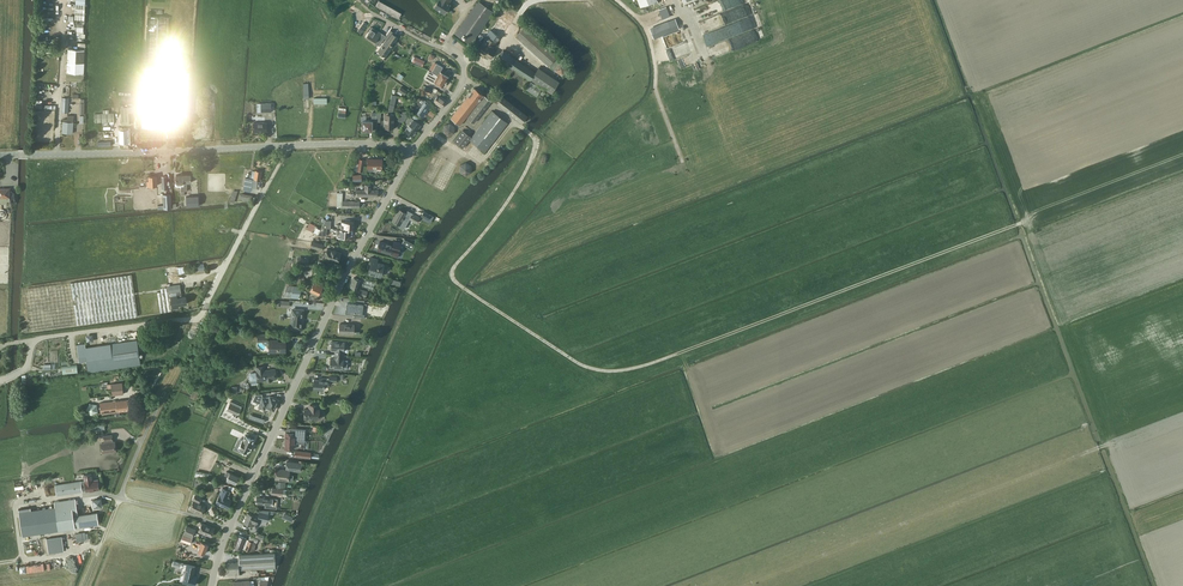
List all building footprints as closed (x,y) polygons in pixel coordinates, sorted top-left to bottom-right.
[(86,0),(76,0),(75,19),(85,20),(86,0)] [(434,7),(445,14),(451,4),(449,3),(451,0),(438,0),(434,7)] [(471,45),(494,11),(478,0),(455,33),(471,45)] [(380,3),(377,7),(400,21),(402,16),(380,3)] [(488,34),(497,41),(514,17),(505,10),(488,34)] [(147,16),(142,127),(159,128),(163,128),(169,17),(147,16)] [(364,22),(357,31),(361,33),(368,24),(364,22)] [(549,66),(560,54),(526,24),(516,36),(549,66)] [(385,38),(386,36),(372,27),(366,36),(379,45),(385,38)] [(388,39),(379,52),(385,56),(392,46),(391,45),(392,43),(393,43),(397,37),(393,34),(389,39),(388,39)] [(492,49),(497,41),(488,34),(478,49),(491,58),(495,51),(492,49)] [(187,117),(189,71),(174,71),(176,42),(168,42),(164,116),(187,117)] [(84,81),(85,50),(68,49),(67,83),(70,83),(70,81),(84,81)] [(535,71),(503,50),(498,58),(531,80),(531,79),(552,93),(559,81),(538,67),(535,71)] [(191,62),(191,60),(191,59),(189,57),(189,56),(187,55),(186,55),(185,54),(183,54),(182,55),(180,55),(179,56),(178,58),(177,59),(176,60),(176,62),(176,63),(177,64),(178,66),(178,67),(180,68),(181,69),(182,69),(183,69),(185,69),(187,69),(189,67),(190,66),(191,65),(191,63),(191,62)] [(423,66),(425,61),(415,56),(413,61),(423,66)] [(434,61),(424,78),(430,81),(431,79),(443,87),(449,76),(441,71),(443,67),(437,63),(434,61)] [(537,96),(539,94),(542,89),(531,82),(526,89),(537,96)] [(429,94),(432,90),(426,86),(423,90),(429,94)] [(405,95),(408,91),(401,87),(398,90),(405,95)] [(461,125),(484,94),(475,87),(451,117),(461,125)] [(435,88),(429,97),(441,107),(442,107),(447,101),(446,101),(436,93),(438,90),(437,90),(435,88)] [(392,94),(388,111),(393,111),(397,95),(392,94)] [(475,123),(491,101),(484,95),(467,118),(475,123)] [(522,123),(528,115),(503,96),(497,104),(522,123)] [(413,109),(416,112),(423,117),(432,104),(425,100),(424,100),(421,98),(413,109)] [(262,112),(272,112),(272,103),(261,103),(262,112)] [(122,125),(130,124),(129,112),(133,112),(132,107),(121,108),(122,125)] [(345,118),(346,108),(339,107),(338,117),(345,118)] [(109,113),(109,110),(109,109),(103,110),(103,113),(95,113),(95,122),(114,121),(114,113),(109,113)] [(405,120),(410,110),(399,111),(399,119),(405,120)] [(485,152),(508,123),(492,110),(470,139),(485,152)] [(394,127),(394,113),(385,113),(384,127),(394,127)] [(73,122),(74,115),(68,115),(68,119),(64,118),(64,121),(63,121),(62,132),(72,133),(73,122)] [(409,125),(405,130),(408,132),(408,133),(411,135),(412,135),(421,125),(409,115),(405,122),(409,125)] [(373,131),(373,120),(362,120),(362,130),(373,131)] [(267,122),(254,122),(254,131),(267,131),(267,122)] [(449,135),(454,133),(455,127),(450,123),(444,125),(444,131),(449,135)] [(119,128),(120,141),(128,141),(127,128),(119,128)] [(184,138),(184,128),(169,128),(168,137),(184,138)] [(463,148),(472,136),(463,130),(454,141),(463,148)] [(382,169),(382,158),(368,158),(368,168),(382,169)] [(262,171),(255,170),(255,171),(253,170),(252,174),(250,174),(249,178),(245,177),(244,190),(251,191),(253,179),(261,180),(262,171)] [(176,183),(175,183),(175,185),(176,186),(181,186),(182,195),(185,195),(185,190),(184,183),(184,174),(176,174),(176,183)] [(191,174),(184,174),(184,183),(185,190),(187,190),(187,182),(192,182),(191,174)] [(148,186),(157,185),(156,175),(149,176),(149,180),(147,181),(148,186)] [(372,190),(372,184),(365,184),(365,190),(356,189),(356,196),(379,196),(379,190),(372,190)] [(0,188),(0,198),(10,198),(10,187),(0,188)] [(230,201),(230,202),(231,202),(235,203),(235,202),(238,191),(233,191),(232,194),(230,201)] [(343,192),(337,192),(337,200),(337,207),(360,207),(360,201),(343,200),(343,196),(343,192)] [(171,194),(163,194),(164,209),(171,208),(171,194)] [(198,197),(185,198),(186,208),(198,207),(198,197)] [(399,208),(392,220),(400,225),(399,226),(404,229),(409,219),(417,223),(420,217),(410,211),(409,212),(408,211),(408,210),(407,213),(399,208)] [(324,223),(322,227),(327,228),(331,228),(331,220),(326,220),(326,219),(326,220),(323,219),(322,221),(324,223)] [(349,229),(349,230),(353,230),(353,222),(341,221),(341,224),(338,223),(338,228),(349,229)] [(308,226),(307,229),(311,231),(313,232),(315,233),(318,235),(326,235),(327,228),(322,227),(321,228),(310,223),(309,224),(308,226)] [(349,229),(338,228),(334,228),(333,233),(337,233),(337,236),(348,237),(349,230),(349,229)] [(402,243),(412,248),(415,244),(404,238),(402,243)] [(312,241),(310,246),(322,250),(324,244),(312,241)] [(399,249),(401,243),(394,241),(393,245),(380,241),(378,250),(391,253),(391,255),(398,257),(400,249),(399,249)] [(328,248),(325,258),(338,261),(341,251),(328,248)] [(381,276),(382,272),(383,272),(385,272),(386,269),(385,268),(383,267),(384,264),(377,262),(378,259),(371,257),(369,262),(371,263),(368,273),(381,276)] [(32,330),(138,316),(132,274),(25,289),(32,330)] [(359,289),(361,280),(353,278),(351,287),(359,289)] [(373,289),(376,282),(367,279),(364,286),(373,289)] [(319,294),(323,285),(314,281),(310,290),(319,294)] [(179,304),(187,303),(186,296),(182,296),(180,284),(168,285),(169,292),(170,292),(170,296),(172,308),(179,307),(179,304)] [(298,299),(302,286),(287,285),(283,297),(298,299)] [(160,288),(161,291),(157,292),(160,312),(172,310),(168,287),(160,288)] [(366,297),(368,291),(361,289),(359,295),(366,297)] [(347,303),(346,313),(354,314),(354,317),(364,318),(365,315),(362,315),(364,305),(347,303)] [(301,329),(303,310),(293,309),(291,328),(301,329)] [(355,333),(355,324),(340,323),(339,333),(355,333)] [(278,341),(278,339),(269,339),(269,352),(286,351),(286,341),(278,341)] [(85,343),(77,344),(79,361),(80,361),(87,360),(88,372),(141,364),(137,340),(86,347),(85,343)] [(344,351),(345,342),(332,341),(331,350),(335,350),(335,354),(344,355),(344,351)] [(344,359),(344,355),(335,354),(335,359),(330,358),(330,367),(348,368),(349,360),(344,359)] [(77,364),(62,365),(63,374),(78,373),(77,364)] [(251,380),(257,380),(257,381),(276,379),(275,368),(265,370),(265,366),(256,367),(256,372),(250,373),(249,375),(250,379),(251,380)] [(337,382),(337,376),(330,376),(329,379),(327,379),(327,378),(319,377),(319,380),(314,379),(313,388),(318,388),(324,389),(324,384),(330,385),(331,382),(337,382)] [(112,384),(112,389),(113,395),(123,394),(122,382),(117,383),(112,384)] [(255,395),(253,401),(260,404),(259,407),(265,410),(266,407),(274,410),(278,399),(270,396),(263,398),(262,394),(255,395)] [(116,401),(100,403),(101,413),(116,411),(116,416),(120,415),(120,411),(129,410),(128,399),(116,400),(116,401)] [(227,409),(237,414),(241,406),(231,401),(227,409)] [(319,409),(319,405),(309,404),(309,408),(304,408),(304,418),(320,419),(320,409),(319,409)] [(286,432),(285,439),(299,440),(305,440),(306,429),(291,428),(289,428),(289,429),(287,429),(287,432),(286,432)] [(240,447),(238,450),(244,453),(245,451),(248,452),(249,449),(250,449),(253,443),(252,442),(254,439),(253,439),(254,436),(247,433),(246,435),(245,435),(243,440),(242,440),(239,447),(240,447)] [(116,450),(115,441),(113,441),(112,434),(104,435),(105,443),(101,443),(102,452),(116,450)] [(285,439),(285,448),(294,449),(295,443),(299,443),(299,440),(285,439)] [(276,468),(275,479),(289,480),(290,471),(294,471),(302,472),(302,463),(287,461),(286,469),(276,468)] [(230,473),(227,472),(226,475),(229,475),(227,479),(236,483),(239,476),(230,472),(230,473)] [(99,478),(93,479),(93,473),(84,474),(85,480),(86,491),(100,489),(99,478)] [(55,484),(57,495),(83,492),(81,480),(55,484)] [(227,508),(231,500),(229,499),(228,495),(230,491),(223,487),(216,502),(227,508)] [(202,514),(206,505),(200,502),(202,496),(195,493),(192,500),(193,500),(190,509),(202,514)] [(257,496),(256,503),(265,504),(265,507),(277,508),(277,499),(257,496)] [(55,506),(19,511),(23,535),(36,533),(39,533),(58,530),(75,528),(73,515),(78,515),(76,498),(54,501),(55,506)] [(103,506),(101,498),(93,499),(94,508),(103,506)] [(78,515),(73,515),(75,528),(99,524),(97,512),(78,515)] [(254,515),(248,512),(244,522),(252,525),(253,522),(257,524),(259,519),(268,521),(269,515),(260,513),(259,516),(255,514),(254,515)] [(211,536),(214,528),(202,523),(199,531),(211,536)] [(193,536),(196,528),(186,525),(184,533),(193,536)] [(190,544),(193,538),(183,534),(181,540),(190,544)] [(255,547),(256,544),(255,544),(256,542),(254,542),(249,540),(249,539),(246,538),(247,538),(238,535),(234,546),(242,550),(243,547),(245,547),(244,549),(250,551),(255,551),(256,548),(255,547)] [(205,553),(208,544),(201,541),(197,539),(195,543),(200,545),(198,551),(205,553)] [(239,573),(238,569),(276,567),(275,553),(239,554),(239,561),(238,562),(228,563),(229,573),(232,573),(232,574),(239,573)] [(195,585),(197,577),(195,577),(193,574),(195,566),(187,564),(183,582),(195,585)] [(259,585),(267,585),(268,580),(269,577),(261,577),(261,580),(259,585)]
